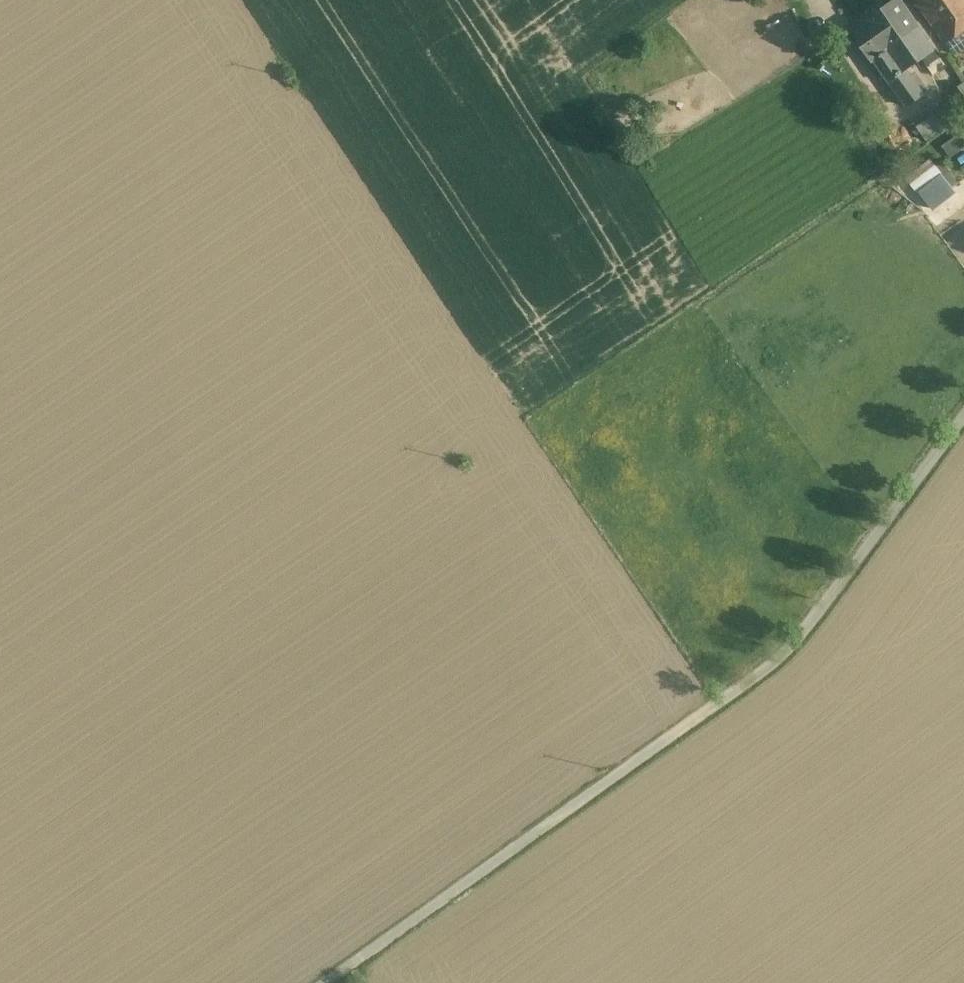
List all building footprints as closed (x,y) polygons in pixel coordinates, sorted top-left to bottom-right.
[(852,28),(871,56),(874,55),(886,46),(885,45),(920,21),(905,0),(893,0),(852,28)] [(947,39),(963,28),(963,0),(920,0),(947,39)] [(920,21),(885,45),(886,46),(874,55),(889,78),(908,65),(936,46),(920,21)] [(908,65),(889,78),(907,103),(925,91),(908,65)] [(952,90),(963,108),(963,82),(952,90)] [(954,157),(963,150),(963,135),(963,133),(946,145),(954,157)] [(908,179),(921,196),(947,177),(934,159),(908,179)]
